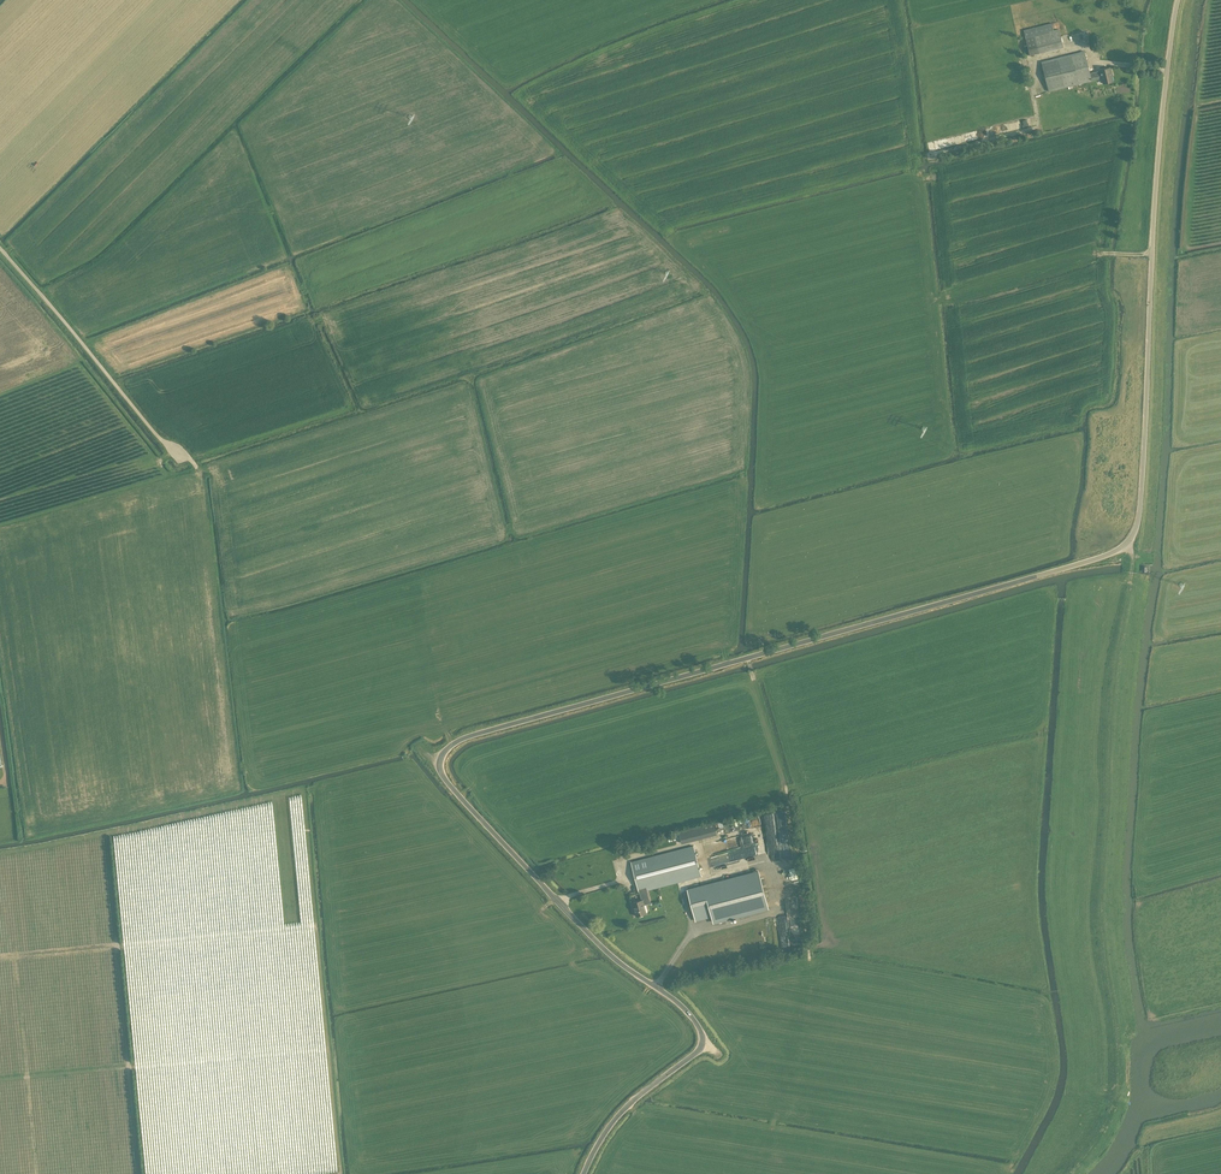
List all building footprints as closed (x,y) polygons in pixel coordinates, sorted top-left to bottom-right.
[(1052,23),(1024,30),(1025,37),(1030,55),(1063,47),(1059,29),(1054,30),(1052,23)] [(1090,73),(1085,50),(1041,61),(1049,92),(1102,78),(1103,83),(1113,81),(1110,67),(1100,70),(1090,73)] [(785,811),(764,814),(768,850),(777,849),(776,844),(778,844),(777,837),(776,837),(774,824),(787,823),(785,811)] [(714,822),(704,824),(707,837),(717,834),(714,822)] [(691,841),(688,829),(678,831),(682,844),(691,841)] [(716,841),(719,852),(733,848),(732,842),(736,841),(735,837),(716,841)] [(639,892),(641,900),(631,903),(633,909),(634,908),(636,916),(646,913),(644,904),(650,903),(647,890),(701,875),(693,845),(630,862),(639,892)] [(780,868),(694,890),(702,920),(718,917),(720,928),(790,913),(780,868)]
